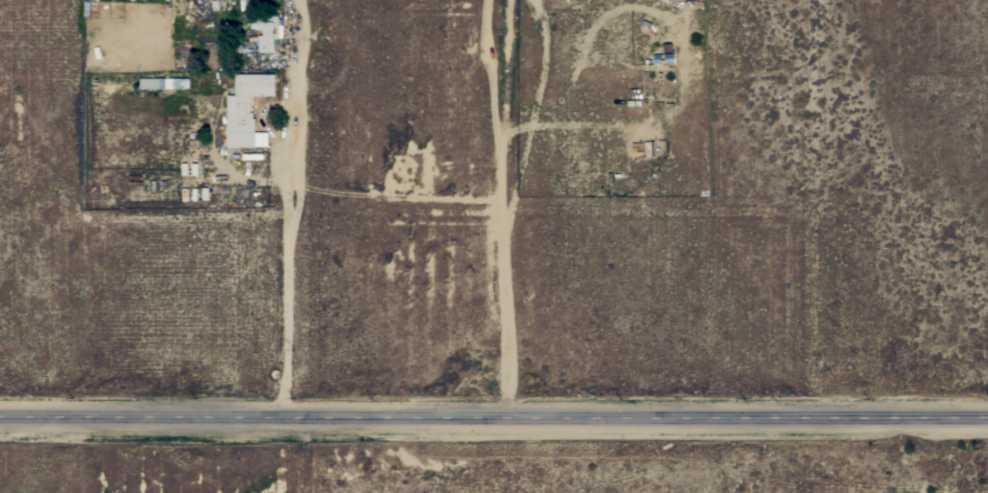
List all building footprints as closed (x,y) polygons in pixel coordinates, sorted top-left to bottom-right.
[(278,15),(278,37),(275,37),(275,51),(258,51),(258,34),(264,34),(264,29),(256,29),(256,28),(250,27),(250,16),(257,16),(257,15),(278,15)] [(227,94),(235,94),(235,73),(274,73),(274,95),(250,95),(250,112),(253,112),(253,118),(255,118),(255,132),(268,132),(267,145),(255,145),(255,146),(239,146),(239,148),(229,148),(229,146),(227,146),(227,94)] [(173,77),(190,78),(189,88),(173,88),(173,77)]
